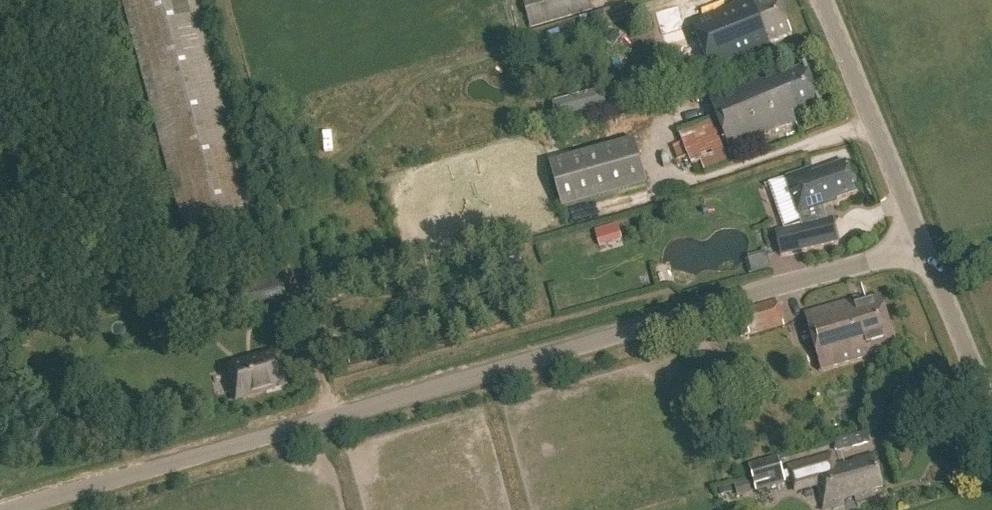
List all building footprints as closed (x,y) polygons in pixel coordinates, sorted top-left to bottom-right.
[(190,252),(257,235),(194,0),(123,0),(190,252)] [(589,0),(522,0),(524,6),(526,14),(527,15),(530,28),(592,11),(589,0)] [(791,36),(777,0),(768,0),(753,7),(751,3),(693,27),(712,75),(770,51),(768,45),(791,36)] [(599,44),(606,71),(658,57),(651,30),(599,44)] [(821,107),(806,69),(784,78),(781,72),(710,101),(729,150),(796,123),(793,118),(821,107)] [(676,76),(647,86),(651,99),(663,95),(662,94),(680,88),(676,76)] [(705,175),(730,164),(712,120),(679,134),(691,166),(699,163),(705,175)] [(562,211),(648,186),(634,141),(549,164),(562,211)] [(812,176),(810,170),(785,178),(802,226),(775,232),(780,256),(837,243),(832,219),(825,221),(822,209),(838,205),(838,200),(856,194),(846,164),(812,176)] [(618,226),(595,232),(599,247),(622,241),(618,226)] [(247,315),(290,309),(287,288),(244,294),(247,315)] [(895,348),(880,297),(866,301),(865,299),(859,301),(858,299),(805,314),(821,370),(895,348)] [(740,310),(743,319),(748,336),(783,327),(776,299),(740,310)] [(286,388),(276,353),(226,368),(235,402),(286,388)] [(748,384),(751,396),(758,393),(754,382),(748,384)] [(819,489),(825,509),(828,509),(876,496),(875,491),(884,488),(875,456),(837,467),(833,453),(786,466),(795,496),(819,489)] [(755,492),(785,484),(777,459),(748,467),(755,492)] [(748,482),(735,486),(739,498),(752,494),(748,482)]
